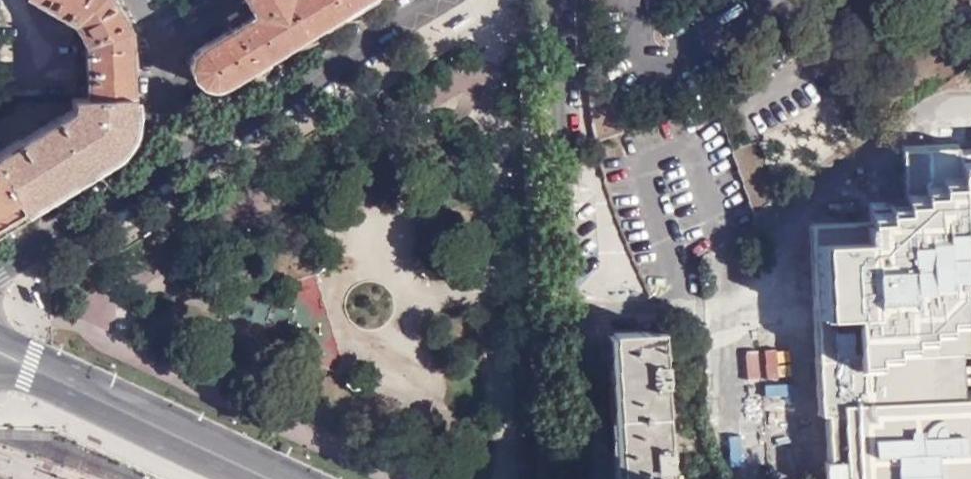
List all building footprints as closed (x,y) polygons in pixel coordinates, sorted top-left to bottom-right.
[(131,95),(129,31),(109,0),(36,0),(73,22),(86,42),(87,97),(131,95)] [(218,88),(357,3),(362,0),(246,0),(255,14),(243,22),(238,14),(233,17),(227,21),(231,29),(197,48),(190,57),(189,68),(194,80),(202,87),(212,88),(218,88)] [(21,208),(112,152),(125,137),(132,122),(131,95),(87,97),(73,98),(73,109),(0,154),(0,173),(21,208)] [(959,156),(958,150),(904,153),(906,213),(889,213),(889,221),(871,221),(871,226),(813,229),(823,416),(832,416),(834,463),(828,463),(829,478),(970,478),(970,399),(968,399),(965,355),(970,355),(970,305),(970,294),(970,155),(959,156)] [(21,208),(0,173),(0,220),(21,208)] [(663,331),(613,333),(622,478),(670,478),(663,331)]
